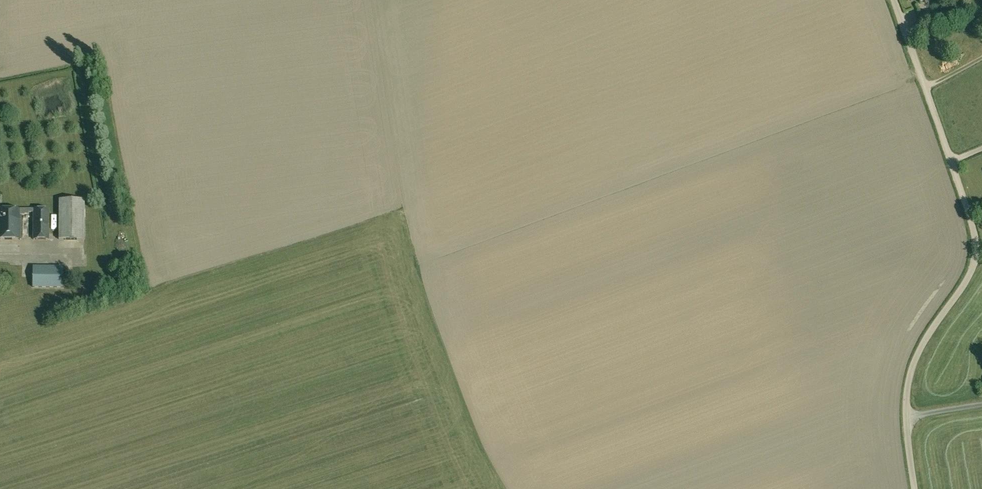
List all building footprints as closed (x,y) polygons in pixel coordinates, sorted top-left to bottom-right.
[(59,240),(83,240),(85,200),(59,200),(59,240)] [(21,239),(21,215),(25,215),(25,214),(28,214),(28,212),(33,212),(33,209),(0,209),(0,239),(21,239)] [(49,209),(33,209),(33,212),(33,239),(49,240),(49,209)] [(64,267),(33,267),(33,287),(63,288),(64,267)]
